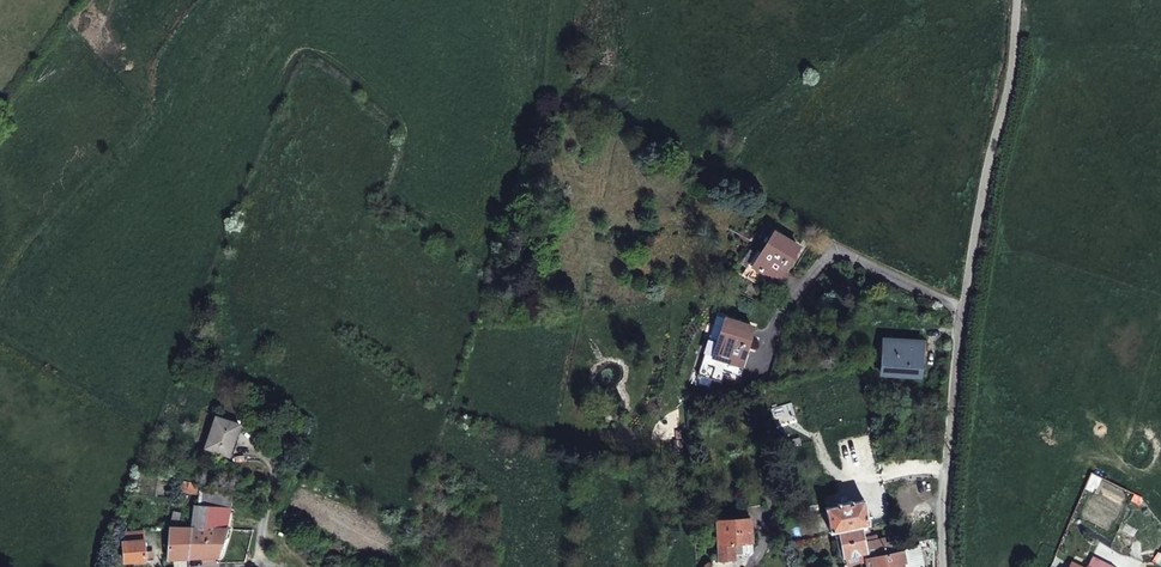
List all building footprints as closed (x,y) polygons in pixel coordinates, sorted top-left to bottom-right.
[(752,266),(778,282),(800,245),(775,231),(752,266)] [(754,326),(725,316),(717,341),(712,356),(724,360),(741,366),(754,326)] [(712,356),(717,341),(703,336),(695,363),(720,372),(724,360),(712,356)] [(883,340),(881,372),(921,374),(923,343),(883,340)] [(211,418),(201,449),(227,459),(233,437),(232,425),(211,418)] [(177,495),(193,498),(186,531),(200,531),(205,508),(209,489),(190,486),(180,484),(177,495)] [(205,508),(225,512),(230,492),(209,489),(205,508)] [(864,553),(865,557),(897,551),(896,541),(886,542),(885,537),(878,539),(877,535),(873,535),(869,536),(867,528),(863,529),(862,526),(869,524),(864,500),(852,502),(851,500),(837,503),(837,505),(825,508),(830,532),(838,531),(843,558),(864,553)] [(183,561),(215,558),(225,512),(205,508),(200,531),(186,531),(183,561)] [(720,560),(734,559),(734,555),(742,554),(741,544),(752,543),(750,515),(717,519),(720,560)] [(167,532),(166,562),(183,561),(186,531),(171,533),(173,517),(167,517),(163,532),(167,532)] [(148,555),(139,557),(138,535),(121,537),(122,544),(119,545),(121,566),(128,566),(149,564),(148,555)] [(904,549),(901,535),(895,536),(896,541),(897,551),(904,549)] [(920,540),(908,542),(909,548),(904,549),(907,563),(902,564),(902,566),(916,566),(925,565),(920,540)] [(902,564),(907,563),(904,549),(897,551),(865,557),(865,560),(867,566),(902,566),(902,564)] [(843,558),(845,565),(865,560),(865,557),(864,553),(843,558)] [(1087,566),(1090,566),(1113,566),(1114,565),(1093,554),(1087,566)]
